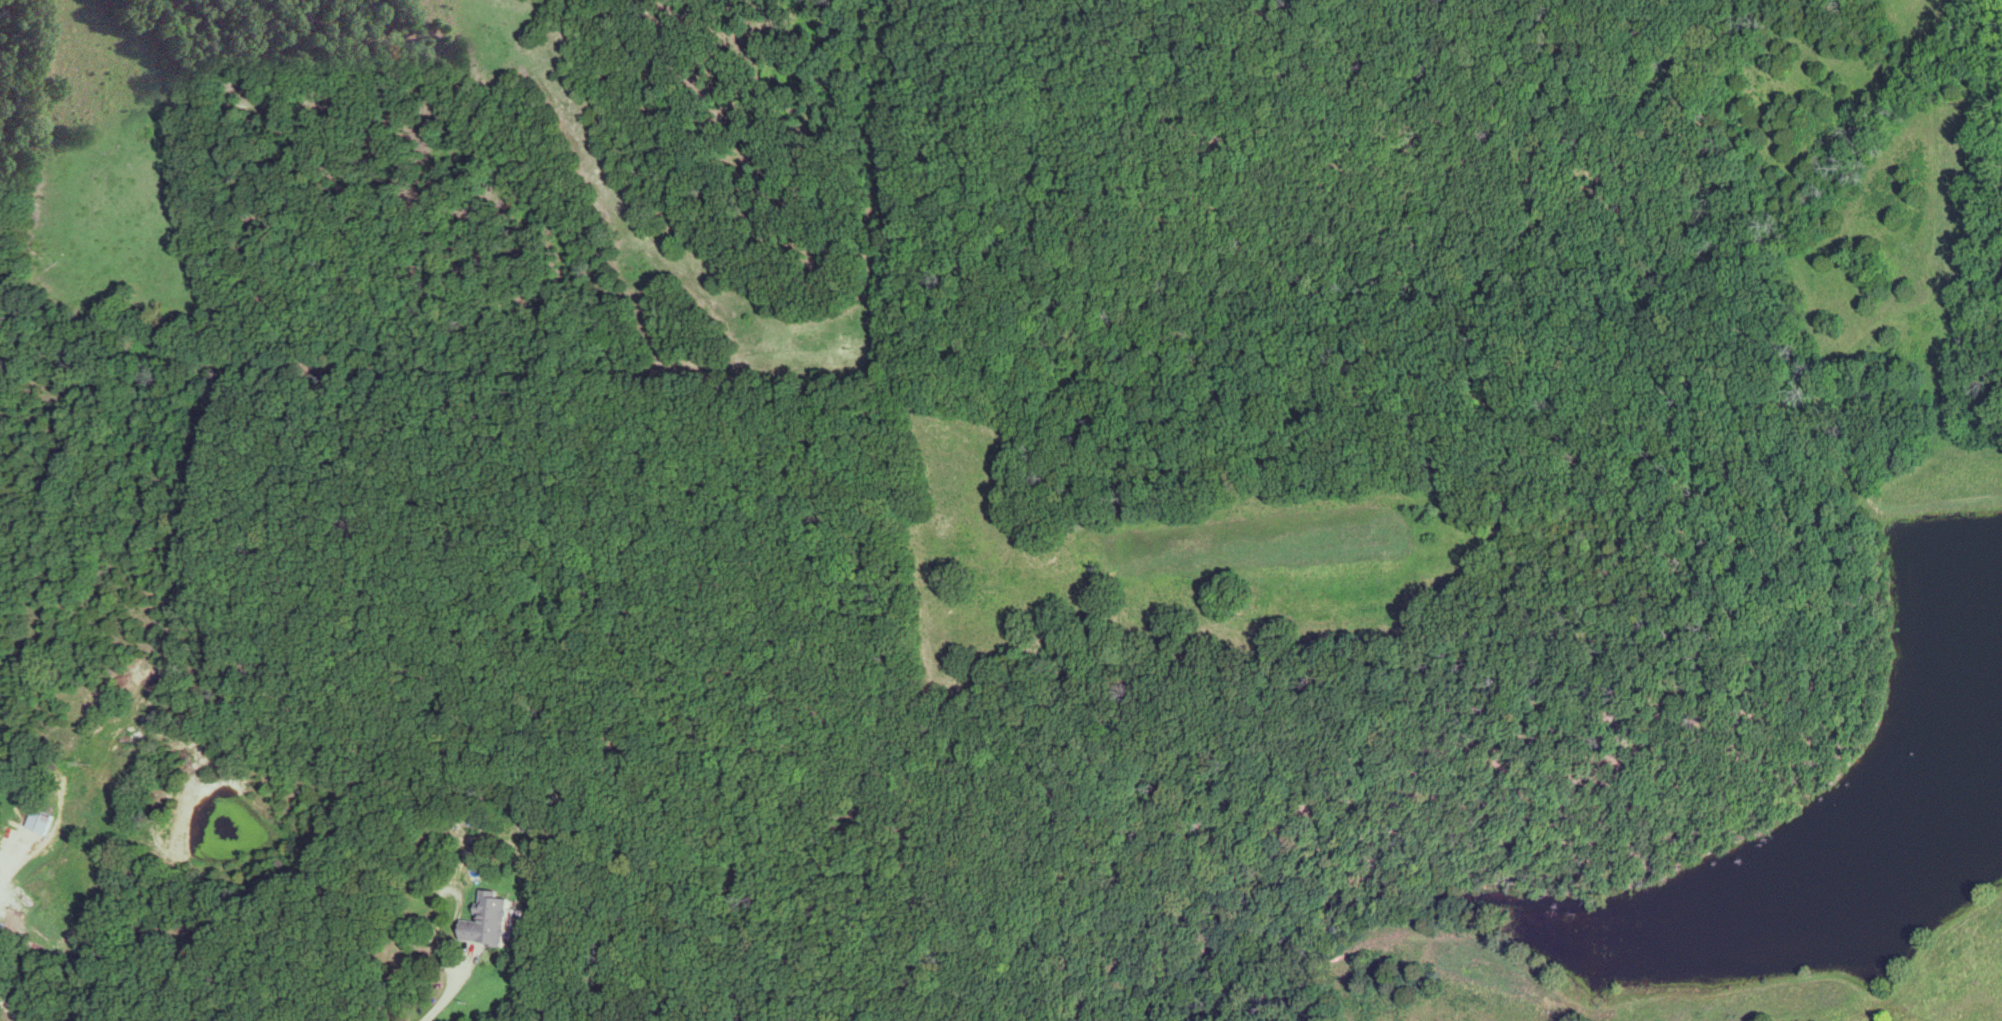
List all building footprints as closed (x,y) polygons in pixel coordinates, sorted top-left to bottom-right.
[(40,837),(48,818),(26,810),(19,829),(40,837)] [(492,893),(474,891),(471,922),(454,921),(452,943),(497,947),(502,900),(492,899),(492,893)]
